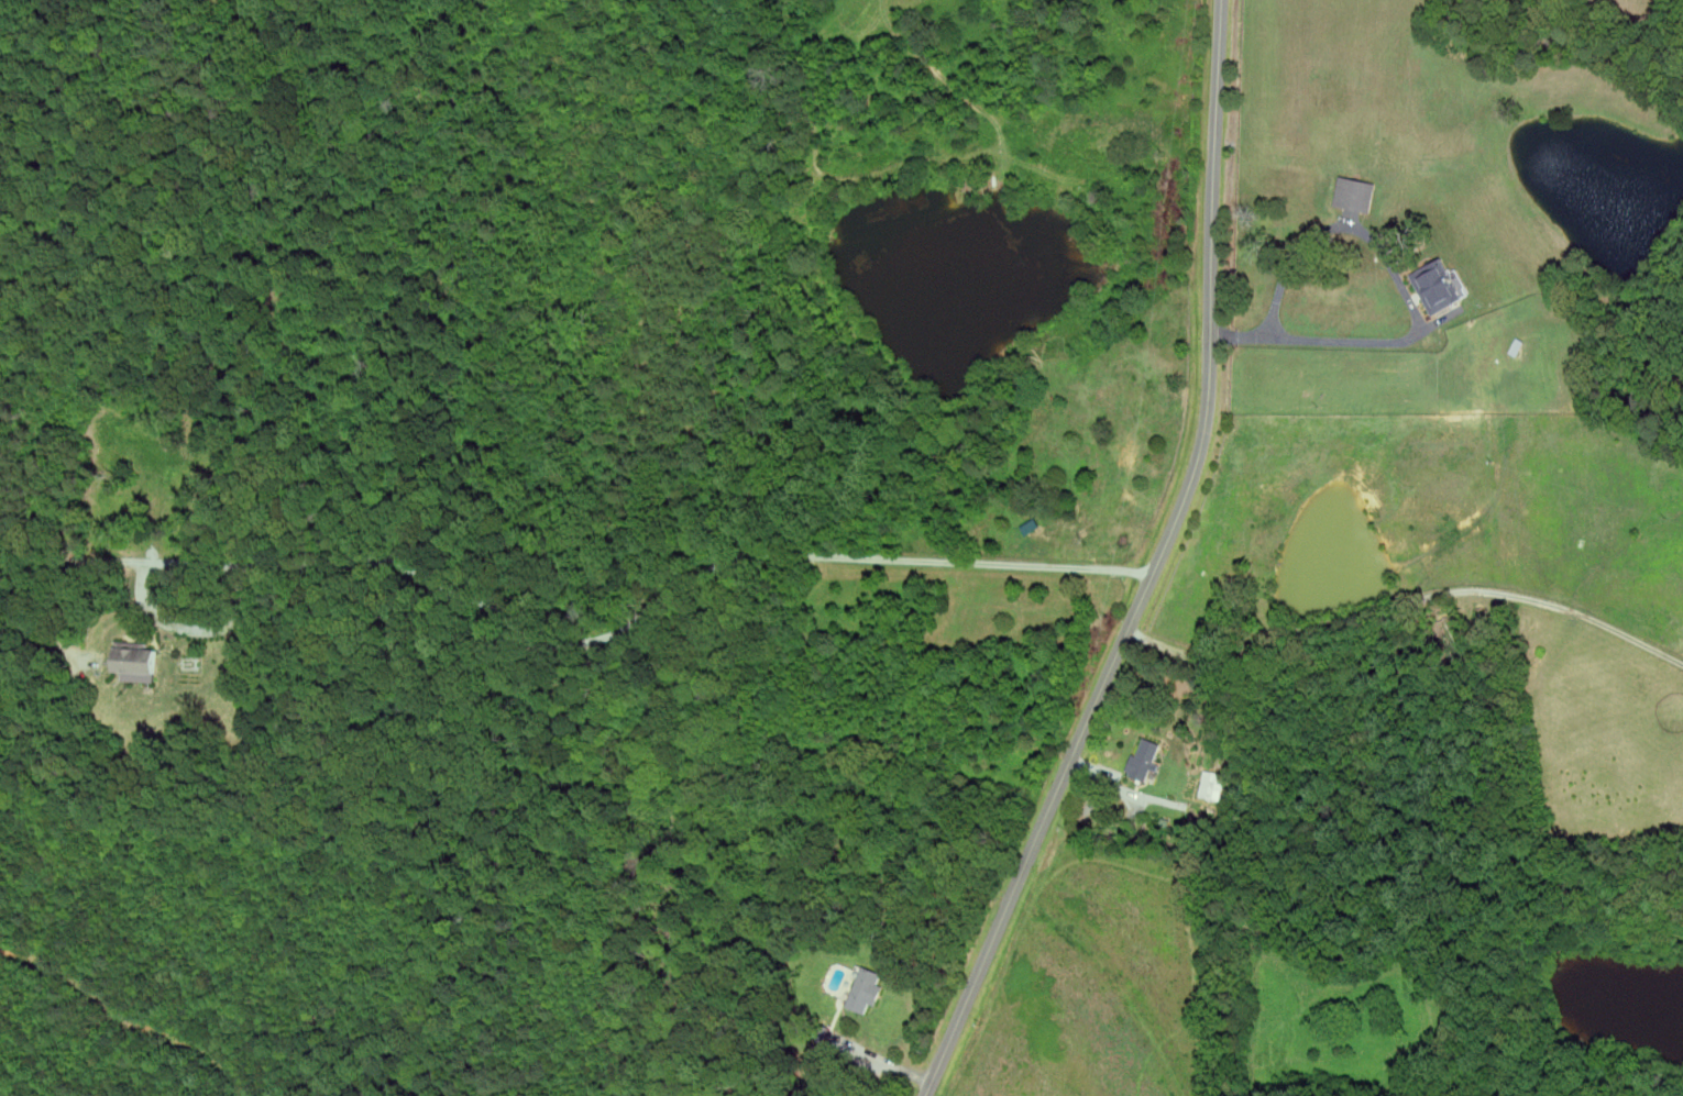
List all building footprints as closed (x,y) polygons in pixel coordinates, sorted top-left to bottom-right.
[(1338,175),(1333,203),(1370,210),(1375,182),(1338,175)] [(1409,274),(1431,313),(1462,297),(1440,256),(1409,274)] [(1516,336),(1509,351),(1517,354),(1524,340),(1516,336)] [(120,647),(161,646),(161,669),(120,669),(120,647)] [(1142,737),(1135,754),(1131,753),(1124,770),(1130,771),(1129,774),(1144,781),(1148,767),(1155,770),(1157,764),(1151,762),(1158,743),(1142,737)] [(1203,770),(1199,795),(1219,799),(1224,774),(1203,770)] [(860,966),(845,1006),(865,1014),(868,1003),(875,1006),(882,986),(876,983),(879,974),(860,966)] [(820,1025),(814,1040),(822,1042),(827,1027),(820,1025)] [(827,1029),(823,1041),(836,1047),(842,1034),(827,1029)]
